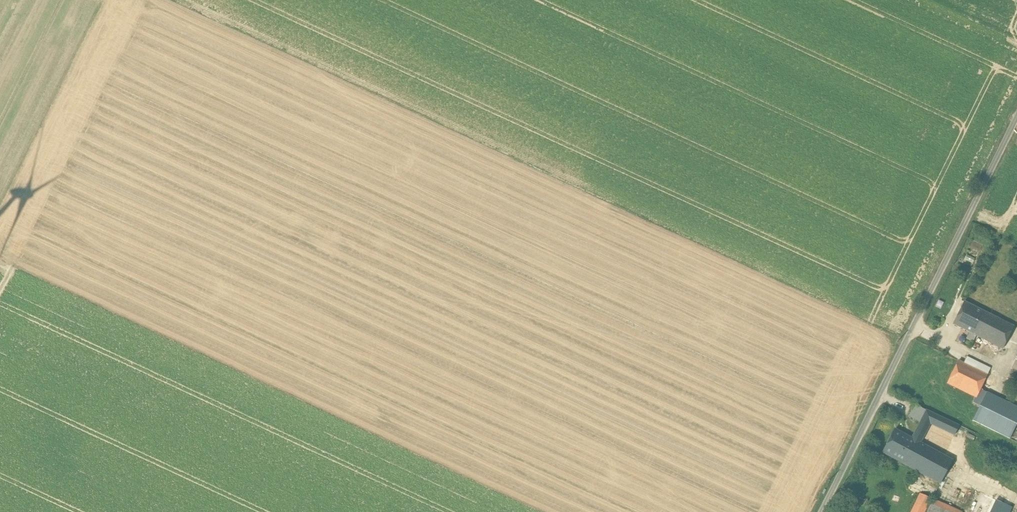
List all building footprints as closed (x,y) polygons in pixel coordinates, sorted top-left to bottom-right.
[(983,311),(964,302),(953,324),(970,332),(967,339),(973,342),(976,335),(972,333),(983,311)] [(1014,326),(983,311),(972,333),(976,335),(1003,348),(1014,326)] [(980,405),(987,392),(981,389),(990,368),(967,357),(964,363),(959,361),(947,383),(976,397),(973,402),(980,405)] [(987,392),(980,405),(976,415),(973,420),(1010,438),(1016,424),(1016,406),(987,392)] [(926,410),(914,404),(908,416),(920,422),(926,410)] [(959,426),(926,410),(920,422),(912,438),(915,440),(920,442),(930,424),(954,435),(959,426)] [(912,438),(895,429),(883,453),(903,463),(915,440),(912,438)] [(920,442),(915,440),(903,463),(926,476),(938,452),(920,442)] [(952,460),(938,452),(926,476),(941,484),(952,460)] [(912,511),(924,511),(931,498),(921,493),(912,511)] [(933,499),(927,511),(930,511),(951,511),(953,508),(933,499)] [(991,511),(1010,511),(1012,507),(996,500),(991,511)]
